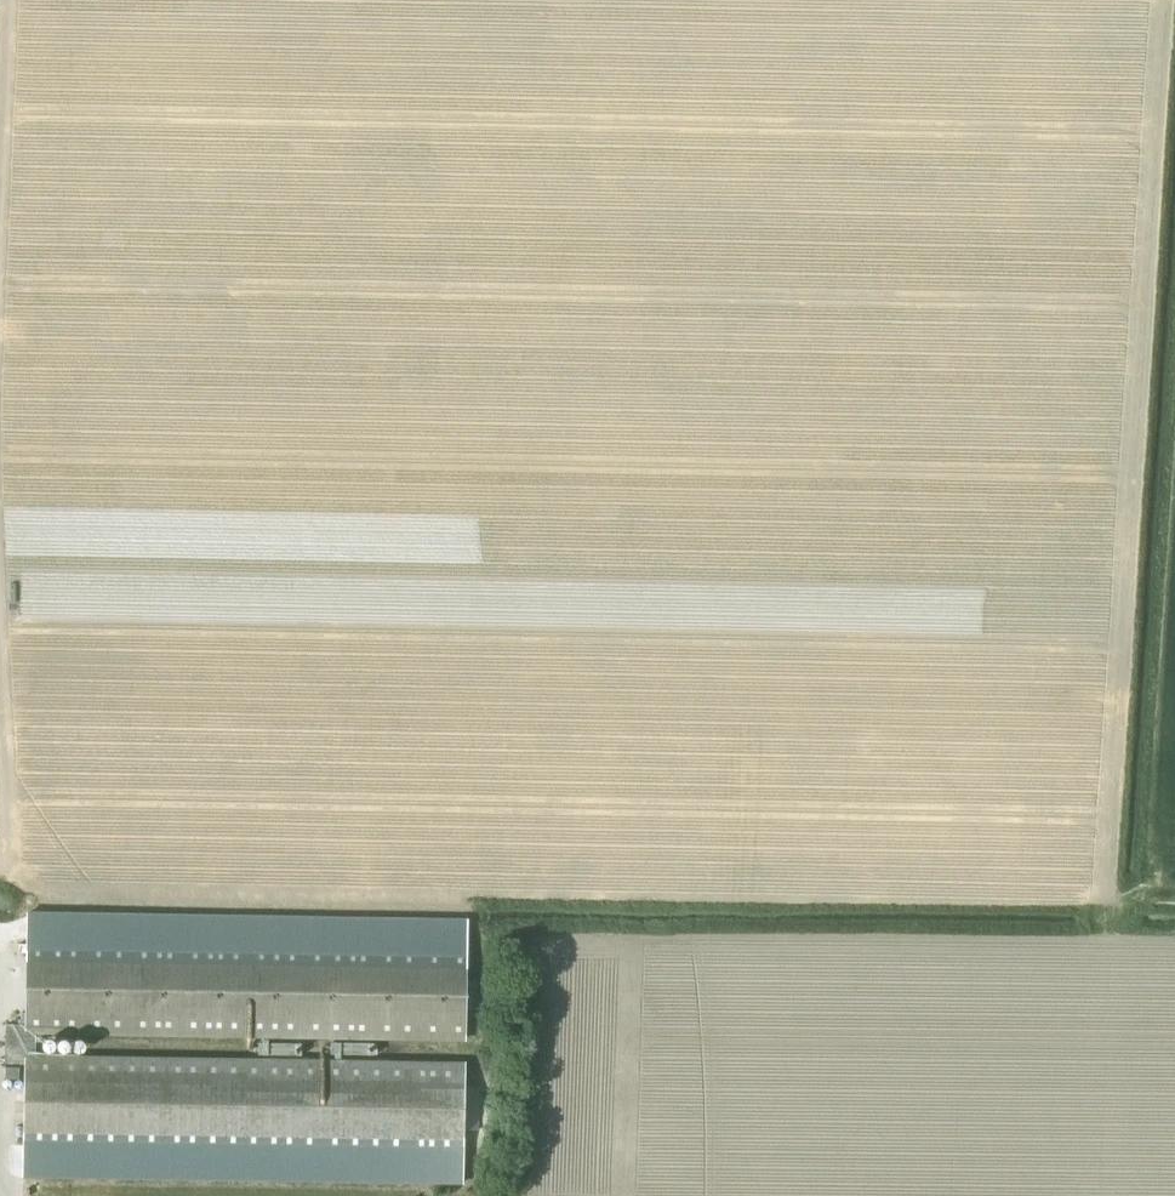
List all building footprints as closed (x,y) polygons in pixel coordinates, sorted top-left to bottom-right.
[(42,1042),(42,1032),(465,1041),(467,952),(28,942),(26,1012),(21,1012),(20,1024),(5,1024),(4,1063),(25,1064),(23,1146),(463,1155),(465,1065),(36,1056),(36,1042),(42,1042)]
